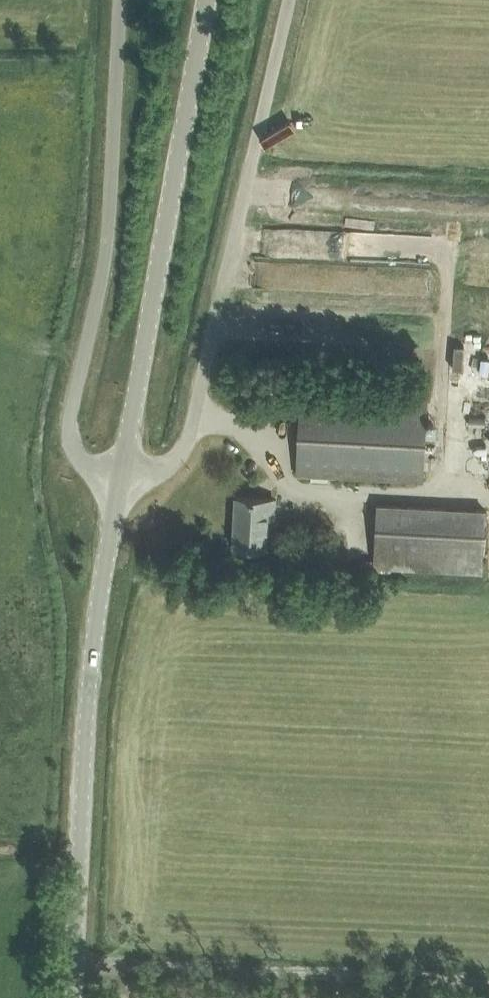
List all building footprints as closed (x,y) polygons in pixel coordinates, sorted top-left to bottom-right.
[(482,371),(483,338),(451,337),(450,370),(482,371)] [(297,474),(317,475),(423,481),(427,399),(321,395),(301,394),(297,474)] [(234,545),(254,546),(264,547),(266,518),(273,518),(274,498),(237,497),(234,545)] [(482,507),(375,503),(373,565),(480,568),(482,507)]
